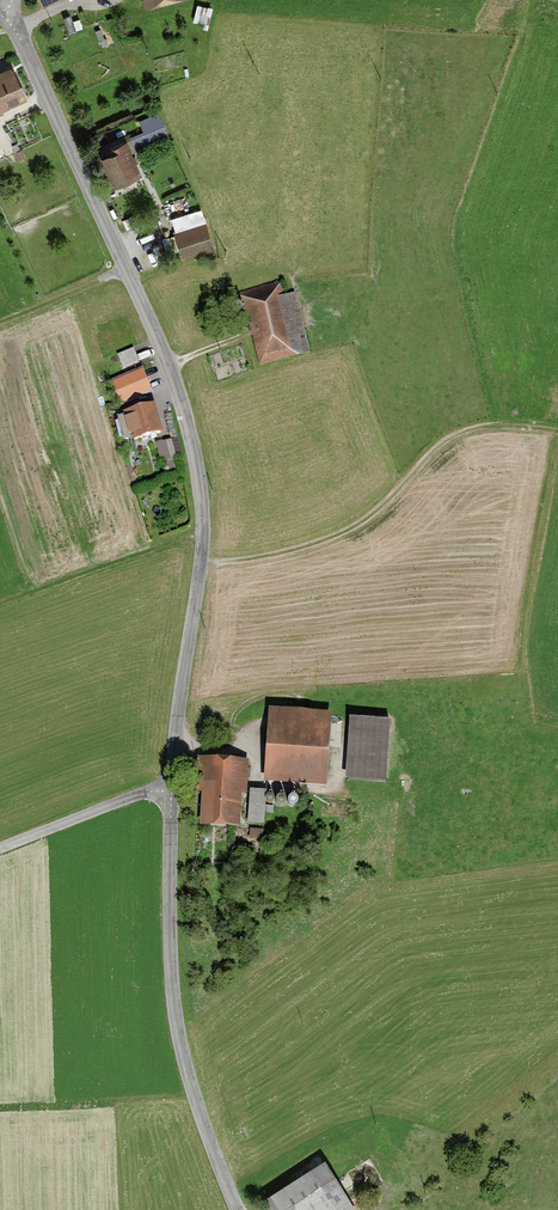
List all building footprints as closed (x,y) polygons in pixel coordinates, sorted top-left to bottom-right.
[(146,8),(184,0),(144,0),(146,8)] [(15,61),(0,68),(0,111),(31,97),(15,61)] [(159,114),(140,122),(151,146),(169,139),(159,114)] [(129,141),(103,152),(116,181),(142,171),(129,141)] [(197,193),(165,203),(182,258),(214,249),(197,193)] [(280,284),(242,294),(261,365),(310,352),(293,292),(283,295),(280,284)] [(132,350),(117,357),(122,368),(137,361),(132,350)] [(147,391),(141,374),(116,383),(123,400),(147,391)] [(166,431),(158,403),(127,411),(134,440),(166,431)] [(170,441),(162,443),(166,459),(174,456),(170,441)] [(331,715),(270,710),(265,779),(326,783),(331,715)] [(391,719),(352,717),(348,779),(386,782),(391,719)] [(243,756),(204,754),(200,824),(239,826),(243,756)] [(267,790),(252,789),(249,821),(264,823),(267,790)] [(261,831),(249,830),(248,837),(260,838),(261,831)] [(264,1202),(269,1209),(353,1209),(323,1164),(264,1202)]
